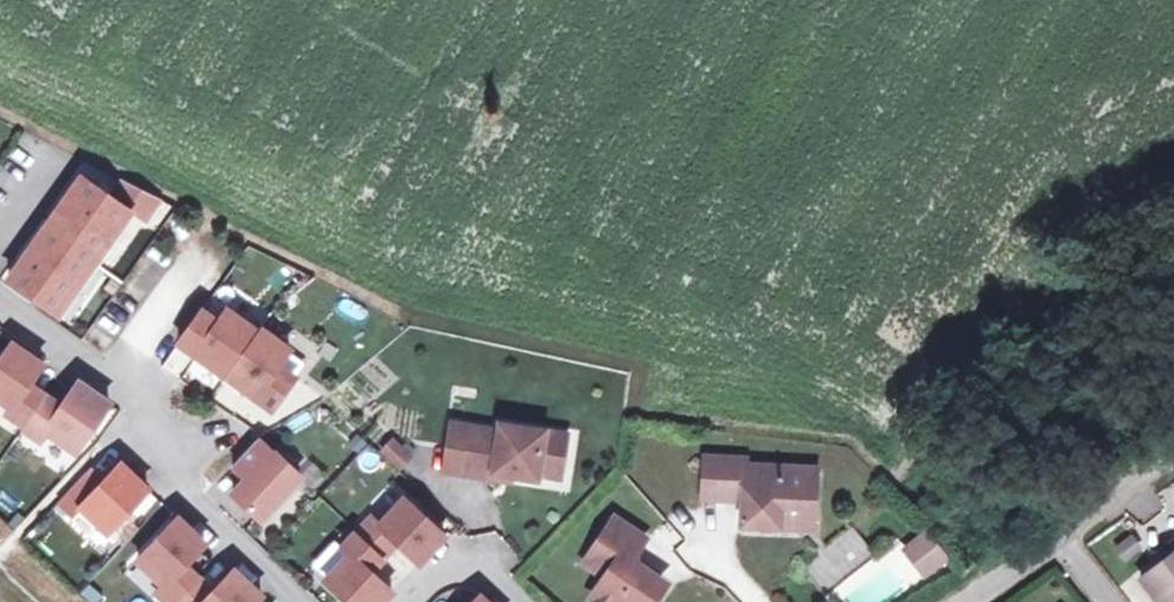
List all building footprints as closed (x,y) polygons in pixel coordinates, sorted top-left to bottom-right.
[(11,271),(60,306),(133,205),(116,192),(85,170),(11,271)] [(168,213),(123,286),(118,283),(87,335),(114,352),(191,227),(168,213)] [(226,371),(258,327),(228,305),(219,317),(203,305),(180,337),(226,371)] [(279,361),(290,345),(260,323),(258,327),(226,371),(272,404),(295,373),(279,361)] [(15,335),(0,356),(0,389),(13,399),(9,405),(26,417),(47,388),(31,376),(45,357),(15,335)] [(308,357),(290,345),(279,361),(295,373),(296,373),(308,357)] [(111,397),(81,376),(64,400),(47,388),(26,417),(24,420),(41,432),(47,424),(77,445),(111,397)] [(499,428),(452,419),(449,436),(464,439),(459,469),(492,475),(494,469),(535,477),(536,473),(538,462),(561,467),(566,433),(500,421),(499,428)] [(233,487),(260,513),(300,471),(273,445),(272,446),(259,434),(234,460),(247,473),(233,487)] [(464,439),(449,436),(444,466),(459,469),(464,439)] [(411,456),(393,439),(383,450),(400,467),(411,456)] [(744,456),(702,453),(700,496),(740,499),(738,523),(778,525),(779,511),(810,513),(814,466),(744,461),(744,456)] [(147,482),(120,457),(100,478),(86,465),(59,493),(74,508),(80,501),(106,526),(147,482)] [(559,478),(561,467),(538,462),(536,473),(559,478)] [(417,560),(443,532),(403,494),(378,520),(371,513),(357,529),(382,553),(396,539),(417,560)] [(779,511),(778,525),(808,528),(810,513),(779,511)] [(202,536),(176,512),(136,553),(162,578),(157,584),(172,599),(197,573),(181,557),(202,536)] [(612,519),(581,562),(601,578),(587,598),(592,601),(645,601),(659,583),(635,567),(632,558),(643,542),(612,519)] [(390,588),(368,568),(382,553),(357,529),(355,527),(340,542),(348,550),(323,576),(351,601),(376,601),(390,588)] [(937,559),(919,535),(900,549),(918,573),(937,559)] [(1130,537),(1117,547),(1124,558),(1138,547),(1130,537)] [(1140,578),(1159,601),(1173,601),(1173,541),(1164,548),(1170,556),(1140,578)] [(231,564),(211,585),(197,573),(172,599),(175,601),(248,601),(259,590),(231,564)] [(476,592),(467,601),(487,601),(476,592)]
